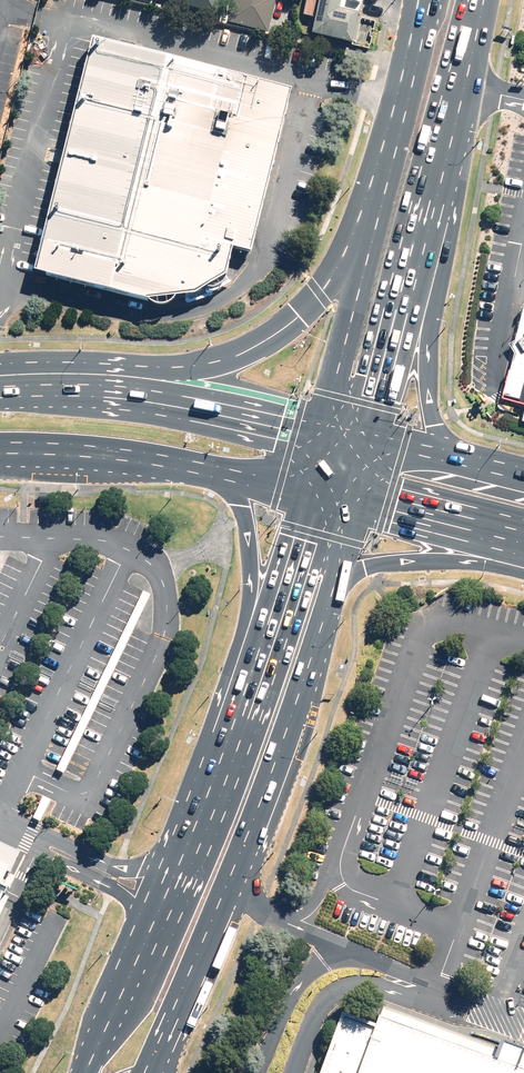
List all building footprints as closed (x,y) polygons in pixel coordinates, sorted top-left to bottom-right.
[(218,14),(221,0),(166,0),(218,14)] [(276,0),(235,0),(230,23),(269,32),(276,0)] [(317,34),(358,42),(365,0),(310,0),(307,17),(320,19),(317,34)] [(296,90),(98,41),(41,272),(155,300),(200,295),(215,285),(230,276),(237,249),(255,253),(296,90)] [(517,352),(506,396),(523,401),(523,307),(516,337),(508,341),(517,352)] [(59,495),(41,494),(41,503),(59,503),(59,495)] [(43,796),(33,817),(37,819),(40,820),(50,799),(46,797),(43,796)] [(15,886),(0,878),(0,917),(15,886)] [(383,1016),(523,1068),(523,1044),(503,1037),(500,1047),(385,1005),(383,1016)] [(383,1016),(380,1023),(345,1011),(322,1072),(523,1072),(523,1068),(383,1016)]
